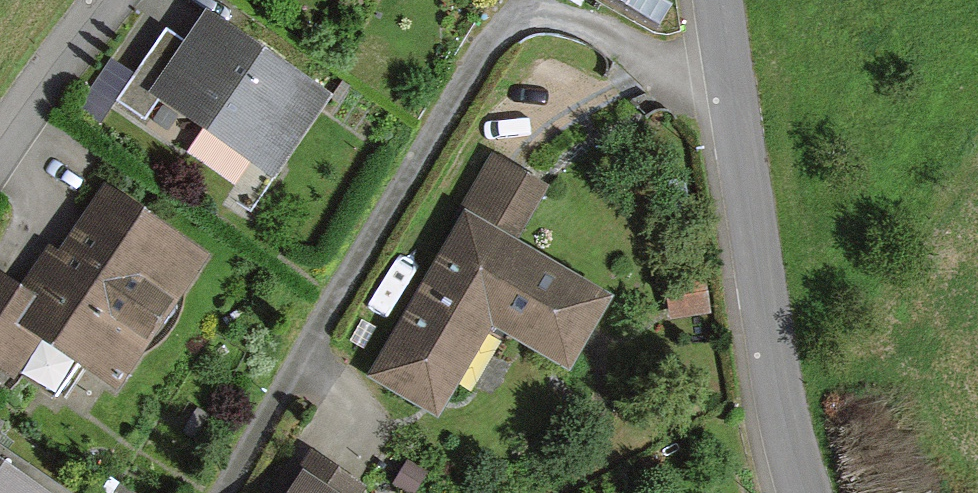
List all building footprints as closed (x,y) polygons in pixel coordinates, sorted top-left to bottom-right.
[(339,106),(211,17),(191,47),(172,34),(125,102),(152,121),(167,99),(286,182),(339,106)] [(547,188),(495,159),(374,380),(442,416),(493,323),(574,367),(610,302),(514,250),(547,188)] [(0,286),(0,364),(92,426),(208,253),(108,186),(34,297),(5,278),(0,286)] [(407,459),(391,484),(405,492),(414,492),(428,472),(407,459)] [(0,462),(0,492),(44,492),(0,462)] [(317,470),(303,492),(355,492),(317,470)]
